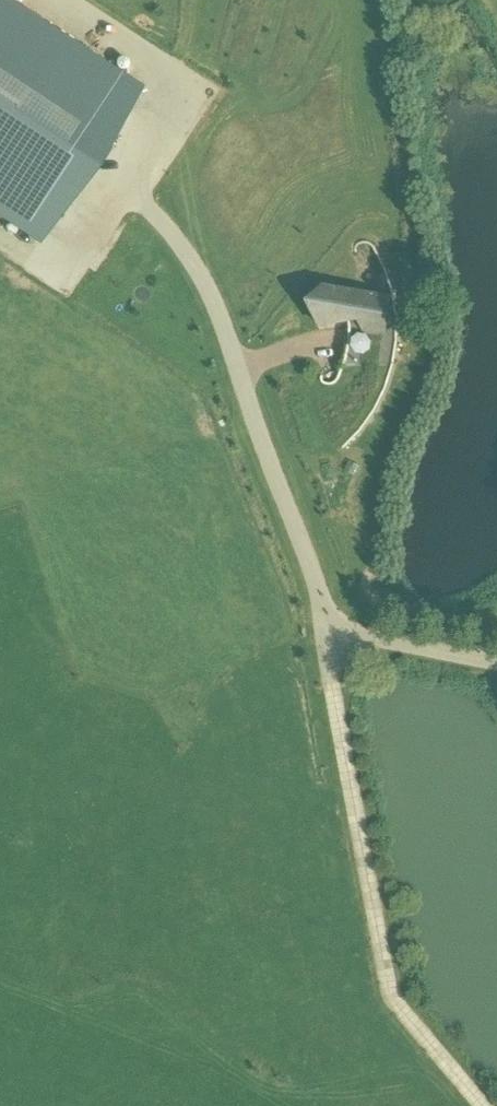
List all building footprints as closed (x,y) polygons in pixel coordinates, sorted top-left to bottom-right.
[(41,238),(69,195),(71,196),(112,134),(110,133),(137,92),(0,2),(0,211),(41,238)] [(392,298),(326,287),(310,303),(321,321),(367,315),(373,322),(373,346),(349,346),(345,360),(392,361),(395,341),(395,317),(392,298)]
